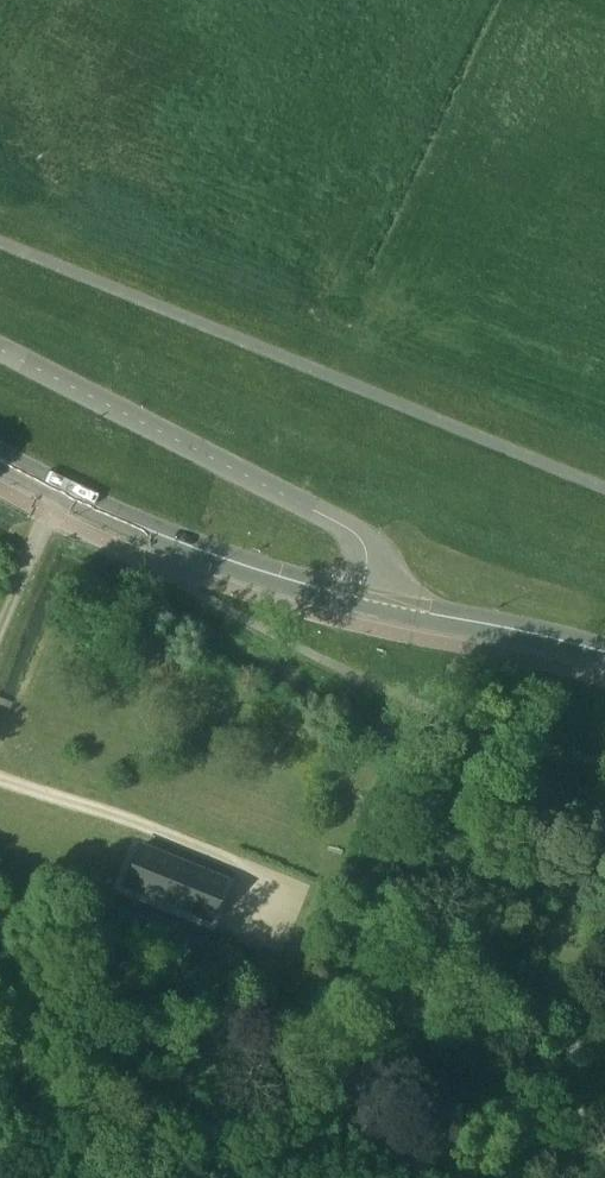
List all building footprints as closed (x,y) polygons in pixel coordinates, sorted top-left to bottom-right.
[(225,883),(136,847),(123,880),(143,889),(142,892),(189,912),(191,908),(211,916),(225,883)]
